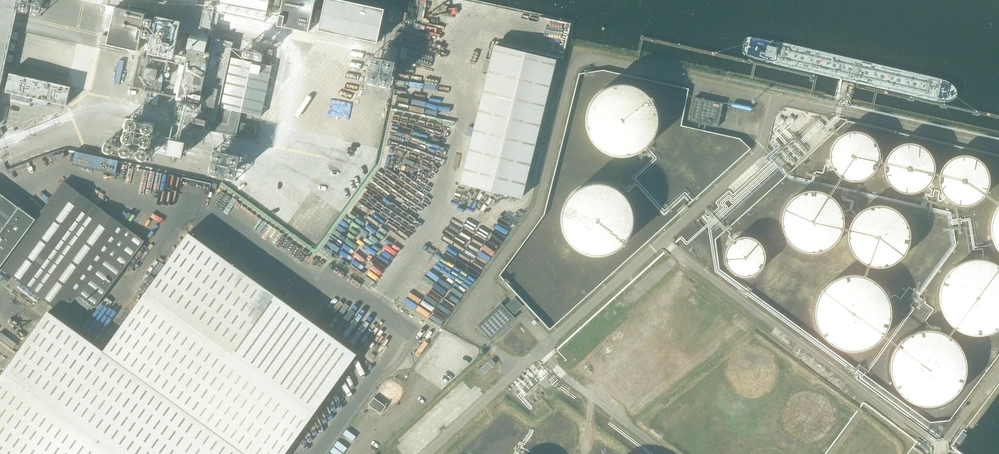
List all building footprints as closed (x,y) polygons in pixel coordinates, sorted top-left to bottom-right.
[(20,0),(0,0),(0,89),(20,0)] [(103,4),(104,0),(23,0),(8,68),(86,85),(103,4)] [(146,13),(142,12),(144,0),(104,0),(103,4),(116,7),(108,44),(138,50),(146,13)] [(272,66),(230,57),(230,56),(233,43),(233,42),(212,37),(212,39),(209,52),(208,51),(207,53),(204,52),(205,44),(207,44),(212,20),(214,11),(161,0),(144,0),(142,12),(146,13),(157,16),(181,21),(179,30),(191,33),(189,40),(191,40),(186,65),(180,64),(174,93),(179,94),(179,96),(177,95),(174,112),(173,118),(181,124),(236,136),(241,112),(261,116),(272,66)] [(269,0),(161,0),(214,11),(264,22),(269,0)] [(278,25),(309,31),(315,0),(283,0),(278,25)] [(319,30),(378,42),(385,9),(345,0),(326,0),(319,30)] [(173,58),(179,30),(181,21),(157,16),(149,53),(173,58)] [(268,63),(272,45),(237,37),(233,56),(268,63)] [(556,59),(494,44),(479,105),(481,106),(477,121),(475,121),(460,183),(522,198),(556,59)] [(393,85),(397,59),(373,55),(369,81),(393,85)] [(161,92),(167,62),(140,56),(133,86),(161,92)] [(71,87),(10,73),(6,91),(6,92),(30,97),(29,102),(35,103),(41,105),(42,100),(66,105),(71,87)] [(607,88),(599,93),(593,100),(588,108),(587,117),(587,127),(590,136),(596,143),(603,149),(611,154),(620,155),(630,155),(638,152),(646,147),(652,139),(657,131),(658,122),(658,113),(655,104),(649,96),(642,90),(634,86),(625,84),(615,85),(607,88)] [(149,105),(151,92),(142,90),(139,103),(149,105)] [(157,105),(160,94),(153,92),(151,104),(157,105)] [(718,127),(723,103),(694,97),(689,120),(718,127)] [(751,107),(733,103),(732,103),(732,104),(731,104),(731,105),(731,106),(732,106),(732,107),(750,111),(751,110),(751,109),(752,109),(752,108),(751,107)] [(133,119),(132,119),(131,119),(130,119),(129,120),(128,120),(127,121),(126,122),(126,123),(126,124),(125,124),(125,125),(126,126),(126,127),(126,128),(127,129),(128,130),(129,130),(130,131),(131,131),(132,131),(133,131),(134,131),(134,130),(135,130),(136,129),(136,128),(137,128),(137,127),(137,126),(138,125),(137,124),(137,123),(137,122),(136,121),(135,120),(134,119),(133,119)] [(151,123),(150,122),(149,122),(148,122),(147,122),(146,123),(145,123),(144,123),(144,124),(143,125),(143,126),(143,127),(143,128),(143,129),(143,130),(144,131),(144,132),(145,132),(146,133),(148,134),(149,134),(150,133),(151,133),(152,132),(153,132),(153,131),(154,130),(154,129),(154,128),(154,127),(154,126),(154,125),(153,125),(152,124),(152,123),(151,123)] [(241,123),(238,134),(256,138),(259,127),(241,123)] [(874,138),(872,137),(871,136),(869,135),(868,134),(866,133),(864,132),(863,132),(861,131),(859,131),(857,131),(855,131),(854,131),(852,131),(850,131),(848,132),(846,132),(845,133),(843,134),(841,135),(840,136),(839,137),(837,138),(836,140),(835,141),(834,143),(833,144),(832,146),(831,148),(831,149),(831,151),(830,153),(830,155),(830,157),(830,158),(831,160),(831,162),(831,164),(832,165),(833,167),(834,169),(835,170),(836,172),(837,173),(838,174),(840,176),(841,177),(843,178),(845,178),(846,179),(848,180),(850,180),(852,181),(853,181),(855,181),(857,181),(859,181),(861,180),(863,180),(864,179),(866,179),(868,178),(869,177),(871,176),(872,174),(873,173),(875,172),(876,170),(877,169),(878,167),(879,166),(879,164),(880,162),(880,160),(880,158),(881,157),(881,155),(880,153),(880,151),(880,149),(879,148),(879,146),(878,144),(877,143),(876,141),(875,140),(874,138)] [(129,132),(127,132),(126,133),(125,133),(125,134),(124,134),(124,135),(123,136),(123,137),(123,138),(123,139),(124,140),(124,141),(125,142),(126,143),(127,143),(128,143),(129,143),(130,143),(131,143),(132,142),(133,142),(134,141),(134,140),(135,139),(135,138),(135,137),(135,136),(134,135),(134,134),(133,133),(132,133),(132,132),(130,132),(129,132)] [(185,158),(187,146),(193,147),(195,139),(187,138),(187,140),(181,139),(182,138),(183,137),(183,136),(183,135),(182,133),(181,133),(180,133),(179,133),(178,133),(177,134),(177,135),(177,136),(177,137),(178,138),(171,136),(170,142),(167,142),(166,147),(168,148),(167,154),(174,155),(173,156),(172,157),(172,158),(172,159),(173,160),(174,161),(176,161),(177,161),(178,160),(178,159),(178,158),(178,157),(178,156),(185,158)] [(144,135),(143,135),(142,136),(142,137),(141,137),(141,138),(141,139),(141,140),(140,140),(141,141),(141,142),(141,143),(142,144),(143,145),(144,146),(145,146),(146,146),(147,146),(148,146),(149,146),(150,145),(151,144),(152,143),(152,142),(152,141),(152,140),(152,139),(152,138),(151,137),(151,136),(150,136),(149,135),(148,135),(147,135),(146,135),(145,135),(144,135)] [(107,142),(106,143),(105,144),(104,145),(104,146),(104,147),(104,148),(104,149),(104,150),(105,151),(105,152),(106,152),(108,153),(109,153),(110,153),(111,153),(112,153),(113,152),(114,151),(115,150),(115,149),(115,148),(115,147),(115,146),(115,145),(114,144),(114,143),(113,143),(112,142),(111,142),(110,142),(109,142),(108,142),(107,142)] [(931,154),(930,153),(929,151),(928,150),(926,148),(925,147),(923,146),(922,145),(920,144),(918,144),(916,143),(914,143),(913,142),(911,142),(909,142),(907,142),(905,143),(903,143),(901,144),(899,145),(898,145),(896,146),(895,147),(893,149),(892,150),(890,151),(889,153),(888,155),(887,156),(886,158),(886,160),(885,162),(885,163),(885,165),(885,167),(885,169),(885,171),(885,173),(886,175),(886,177),(887,178),(888,180),(889,182),(890,183),(891,185),(893,186),(894,187),(896,188),(897,189),(899,190),(901,191),(902,192),(904,192),(906,192),(908,193),(910,193),(912,193),(914,192),(916,192),(918,192),(919,191),(921,190),(923,189),(924,188),(926,187),(927,186),(929,184),(930,183),(931,181),(932,180),(933,178),(934,176),(934,174),(935,173),(935,171),(935,169),(935,167),(935,165),(935,163),(934,161),(934,159),(933,158),(932,156),(931,154)] [(130,146),(129,146),(128,146),(127,145),(126,145),(125,145),(124,146),(123,146),(122,147),(121,148),(121,149),(120,150),(120,151),(120,152),(120,153),(121,154),(121,155),(122,155),(123,156),(124,156),(124,157),(125,157),(126,157),(127,157),(128,157),(129,156),(130,156),(130,155),(131,155),(131,154),(132,154),(132,153),(132,152),(132,151),(132,150),(132,149),(131,148),(130,147),(130,146)] [(147,150),(145,149),(144,149),(143,149),(142,149),(141,149),(140,150),(139,150),(139,151),(138,152),(137,153),(137,154),(137,155),(137,156),(138,157),(138,158),(139,159),(140,160),(141,160),(142,161),(143,161),(144,161),(146,160),(147,159),(148,159),(148,158),(149,157),(149,156),(149,155),(149,154),(149,153),(148,152),(148,151),(147,151),(147,150)] [(225,153),(224,153),(222,152),(221,153),(220,153),(219,154),(217,155),(217,156),(217,157),(217,158),(217,160),(218,162),(219,163),(220,164),(221,164),(223,164),(224,164),(225,163),(226,163),(227,161),(228,160),(228,158),(228,157),(227,155),(227,154),(225,153)] [(78,153),(75,164),(117,174),(120,162),(78,153)] [(988,190),(989,188),(989,186),(990,184),(990,182),(990,180),(990,178),(990,176),(989,174),(989,172),(988,170),(987,168),(986,166),(985,164),(984,163),(982,161),(981,160),(979,159),(977,158),(976,157),(974,156),(972,155),(970,155),(968,154),(966,154),(964,154),(962,154),(960,155),(958,155),(956,156),(954,157),(952,158),(950,159),(949,160),(947,161),(946,163),(944,164),(943,166),(942,168),(941,169),(940,171),(940,173),(939,175),(939,177),(939,179),(939,181),(939,183),(940,185),(940,187),(941,189),(942,191),(943,193),(944,195),(945,196),(947,198),(948,199),(950,200),(952,201),(953,202),(955,203),(957,204),(959,204),(961,205),(963,205),(965,205),(967,205),(969,204),(971,204),(973,203),(975,202),(977,202),(979,200),(980,199),(982,198),(983,196),(985,195),(986,193),(987,191),(988,190)] [(240,156),(239,156),(238,155),(236,155),(235,156),(234,156),(233,157),(232,158),(232,159),(231,161),(231,162),(232,164),(233,165),(235,166),(236,167),(237,167),(238,167),(240,166),(241,166),(242,164),(243,163),(243,162),(243,160),(242,158),(242,157),(240,156)] [(701,161),(691,170),(694,174),(690,178),(697,186),(695,188),(691,184),(690,185),(692,188),(690,190),(696,196),(725,170),(714,157),(704,165),(701,161)] [(222,169),(221,169),(219,168),(218,169),(217,169),(215,170),(214,171),(214,172),(214,173),(213,174),(214,176),(215,178),(216,179),(217,180),(219,180),(220,180),(221,180),(222,179),(223,178),(224,177),(225,176),(225,175),(225,173),(225,172),(223,170),(222,169)] [(237,172),(236,172),(234,171),(233,171),(232,172),(230,173),(229,174),(228,175),(228,177),(228,179),(229,180),(230,181),(232,182),(233,183),(234,183),(235,183),(237,182),(238,182),(239,180),(240,178),(240,176),(239,175),(238,173),(237,172)] [(145,241),(127,227),(127,228),(64,181),(63,182),(46,205),(40,214),(36,219),(19,207),(15,204),(6,197),(0,193),(0,267),(0,266),(73,319),(86,301),(76,294),(77,294),(95,307),(145,241)] [(583,186),(574,192),(568,199),(564,208),(562,218),(563,226),(565,233),(569,241),(573,245),(580,250),(586,253),(594,254),(604,254),(612,252),(620,247),(626,241),(631,233),(634,224),(634,213),(631,204),(626,196),(620,190),(608,184),(595,183),(583,186)] [(783,214),(782,216),(782,218),(782,220),(782,222),(782,224),(782,226),(783,229),(783,231),(784,232),(785,234),(786,236),(787,238),(788,240),(789,241),(791,243),(792,244),(794,246),(796,247),(797,248),(799,249),(801,250),(803,251),(805,251),(807,252),(809,252),(811,252),(813,252),(815,252),(817,252),(819,252),(821,251),(823,251),(825,250),(827,249),(829,248),(831,247),(832,246),(834,245),(836,243),(837,242),(838,240),(839,238),(841,237),(842,235),(842,233),(843,231),(844,229),(844,227),(844,225),(845,223),(845,221),(845,219),(844,217),(844,215),(844,213),(843,211),(842,209),(841,207),(840,205),(839,203),(838,202),(837,200),(835,199),(834,197),(832,196),(830,195),(828,194),(827,193),(825,192),(823,191),(821,191),(819,190),(817,190),(815,190),(813,190),(810,190),(808,190),(806,191),(804,191),(802,192),(801,193),(799,193),(797,194),(795,196),(793,197),(792,198),(790,200),(789,201),(788,203),(787,205),(786,206),(785,208),(784,210),(783,212),(783,214)] [(906,220),(905,218),(904,216),(902,214),(901,213),(899,211),(897,210),(895,209),(893,208),(891,207),(889,206),(887,206),(885,205),(883,205),(880,205),(878,205),(876,205),(874,205),(872,206),(870,206),(867,207),(865,208),(864,209),(862,210),(860,212),(858,213),(857,215),(855,216),(854,218),(853,220),(852,222),(851,224),(850,226),(849,228),(849,230),(848,232),(848,234),(848,237),(848,239),(849,241),(849,243),(850,245),(850,247),(851,249),(852,251),(853,253),(855,255),(856,257),(858,258),(859,260),(861,261),(863,262),(865,264),(867,264),(869,265),(871,266),(873,267),(875,267),(877,267),(880,267),(882,267),(884,267),(886,266),(888,266),(890,265),(892,264),(894,263),(896,262),(898,261),(900,260),(902,258),(903,257),(904,255),(906,253),(907,251),(908,249),(909,247),(909,245),(910,243),(910,241),(911,239),(911,236),(911,234),(911,232),(910,230),(910,228),(909,226),(908,223),(907,221),(906,220)] [(357,352),(227,258),(189,232),(105,351),(49,311),(12,362),(0,379),(0,453),(283,453),(357,352)] [(766,257),(766,255),(766,253),(766,251),(765,250),(764,248),(764,246),(763,245),(762,243),(760,242),(759,241),(758,239),(756,239),(754,238),(753,237),(751,236),(749,236),(747,236),(745,236),(744,236),(742,236),(740,237),(738,237),(737,238),(735,239),(733,240),(732,241),(731,243),(730,244),(729,245),(728,247),(727,249),(726,250),(726,252),(726,254),(726,256),(726,258),(726,260),(726,261),(727,263),(728,265),(729,266),(730,268),(731,269),(732,271),(733,272),(735,273),(737,274),(738,275),(740,275),(742,276),(744,276),(745,276),(747,276),(749,276),(751,276),(753,275),(754,274),(756,273),(758,272),(759,271),(760,270),(762,269),(763,267),(764,266),(764,264),(765,262),(766,261),(766,259),(766,257)] [(943,281),(942,283),(941,285),(941,288),(940,290),(940,292),(940,294),(940,297),(940,299),(940,301),(940,303),(941,306),(941,308),(942,310),(943,312),(944,314),(945,316),(946,318),(947,320),(949,322),(950,323),(952,325),(954,326),(956,328),(957,329),(959,330),(961,331),(964,332),(966,333),(968,333),(970,334),(972,334),(975,335),(977,335),(979,335),(981,335),(984,334),(986,334),(988,333),(990,333),(992,332),(994,331),(996,330),(998,329),(998,328),(998,265),(998,264),(996,263),(994,262),(992,261),(990,260),(988,260),(986,259),(983,259),(981,258),(979,258),(977,258),(974,258),(972,259),(970,259),(968,260),(966,260),(963,261),(961,262),(959,263),(957,264),(955,266),(954,267),(952,268),(950,270),(949,272),(947,273),(946,275),(945,277),(944,279),(943,281)] [(861,350),(863,349),(866,349),(868,348),(870,347),(872,346),(874,344),(876,343),(878,342),(880,340),(882,338),(883,337),(885,335),(886,333),(887,331),(888,329),(889,326),(890,324),(891,322),(891,319),(892,317),(892,315),(892,312),(892,310),(892,308),(891,305),(891,303),(890,301),(889,298),(888,296),(887,294),(886,292),(885,290),(883,288),(882,286),(880,285),(878,283),(876,281),(874,280),(872,279),(870,278),(868,277),(866,276),(863,275),(861,275),(859,275),(856,274),(854,274),(851,274),(849,275),(847,275),(844,275),(842,276),(840,277),(838,278),(835,279),(833,280),(831,282),(830,283),(828,285),(826,286),(824,288),(823,290),(822,292),(820,294),(819,296),(818,298),(818,301),(817,303),(816,305),(816,308),(816,310),(816,312),(816,315),(816,317),(816,319),(817,322),(818,324),(818,326),(819,329),(820,331),(822,333),(823,335),(824,337),(826,338),(828,340),(830,342),(831,343),(833,344),(836,346),(838,347),(840,348),(842,349),(844,349),(847,350),(849,350),(851,350),(854,350),(856,350),(859,350),(861,350)] [(523,306),(514,297),(506,305),(514,313),(523,306)] [(491,339),(514,318),(513,316),(501,303),(477,325),(480,328),(491,339)] [(965,354),(964,352),(963,350),(962,348),(960,346),(959,344),(958,342),(956,341),(954,339),(953,337),(951,336),(949,335),(947,334),(945,333),(943,332),(940,331),(938,330),(936,330),(934,330),(931,329),(929,329),(927,329),(924,330),(922,330),(920,330),(918,331),(915,332),(913,333),(911,334),(909,335),(907,336),(905,337),(904,339),(902,340),(900,342),(899,344),(898,346),(896,348),(895,350),(894,352),(893,354),(892,356),(892,358),(891,361),(891,363),(891,365),(891,367),(891,370),(891,372),(891,374),(892,376),(892,379),(893,381),(894,383),(895,385),(896,387),(897,389),(899,391),(900,393),(902,394),(904,396),(905,397),(907,399),(909,400),(911,401),(913,402),(915,403),(918,404),(920,404),(922,405),(924,405),(927,405),(929,406),(931,405),(933,405),(936,405),(938,404),(940,404),(942,403),(945,402),(947,401),(949,400),(951,399),(952,397),(954,396),(956,394),(957,393),(959,391),(960,389),(962,387),(963,385),(964,383),(965,381),(965,379),(966,377),(966,374),(967,372),(967,370),(967,367),(967,365),(967,363),(967,361),(966,358),(965,356),(965,354)] [(4,332),(0,337),(17,349),(20,344),(4,332)] [(496,363),(493,360),(478,373),(482,378),(497,365),(496,363)] [(385,383),(384,384),(382,386),(381,387),(380,389),(380,391),(380,393),(380,395),(381,397),(382,399),(383,400),(385,402),(387,403),(389,403),(391,403),(393,403),(395,402),(396,401),(398,400),(399,398),(400,397),(401,395),(401,393),(401,391),(400,389),(399,387),(398,385),(397,384),(395,383),(393,382),(391,382),(389,382),(387,382),(385,383)] [(386,406),(374,397),(368,405),(380,414),(386,406)]
